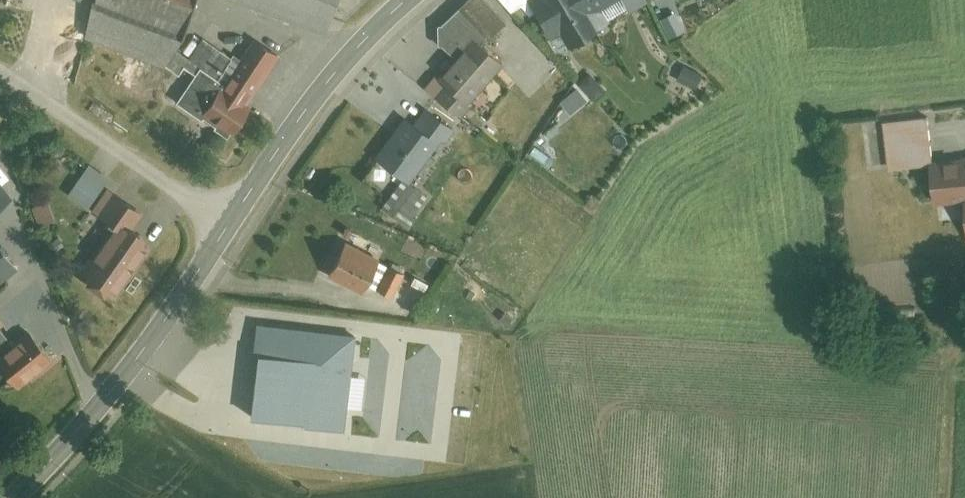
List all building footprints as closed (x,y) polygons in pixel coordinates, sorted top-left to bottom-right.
[(81,32),(159,59),(181,0),(87,0),(81,32)] [(375,152),(400,174),(426,145),(431,149),(471,105),(456,91),(492,51),(472,32),(490,12),(477,0),(460,0),(432,31),(454,51),(433,74),(449,88),(421,119),(412,111),(375,152)] [(516,15),(532,1),(531,0),(503,0),(516,15)] [(566,53),(613,26),(597,0),(535,0),(566,53)] [(171,91),(227,128),(278,48),(251,32),(234,59),(199,36),(182,62),(188,65),(171,91)] [(146,73),(134,93),(156,107),(169,87),(146,73)] [(919,105),(876,109),(881,163),(924,159),(919,105)] [(930,158),(935,205),(964,204),(964,212),(964,155),(930,158)] [(12,194),(0,177),(0,202),(12,194)] [(86,265),(111,285),(151,233),(135,220),(144,209),(118,190),(103,210),(119,222),(86,265)] [(341,243),(328,270),(370,291),(383,263),(341,243)] [(12,264),(0,247),(0,273),(12,264)] [(395,269),(383,292),(399,300),(410,276),(395,269)] [(356,333),(256,322),(252,351),(254,352),(247,415),(305,422),(305,424),(345,428),(356,333)] [(19,383),(57,356),(36,327),(14,343),(0,323),(0,356),(19,383)]
